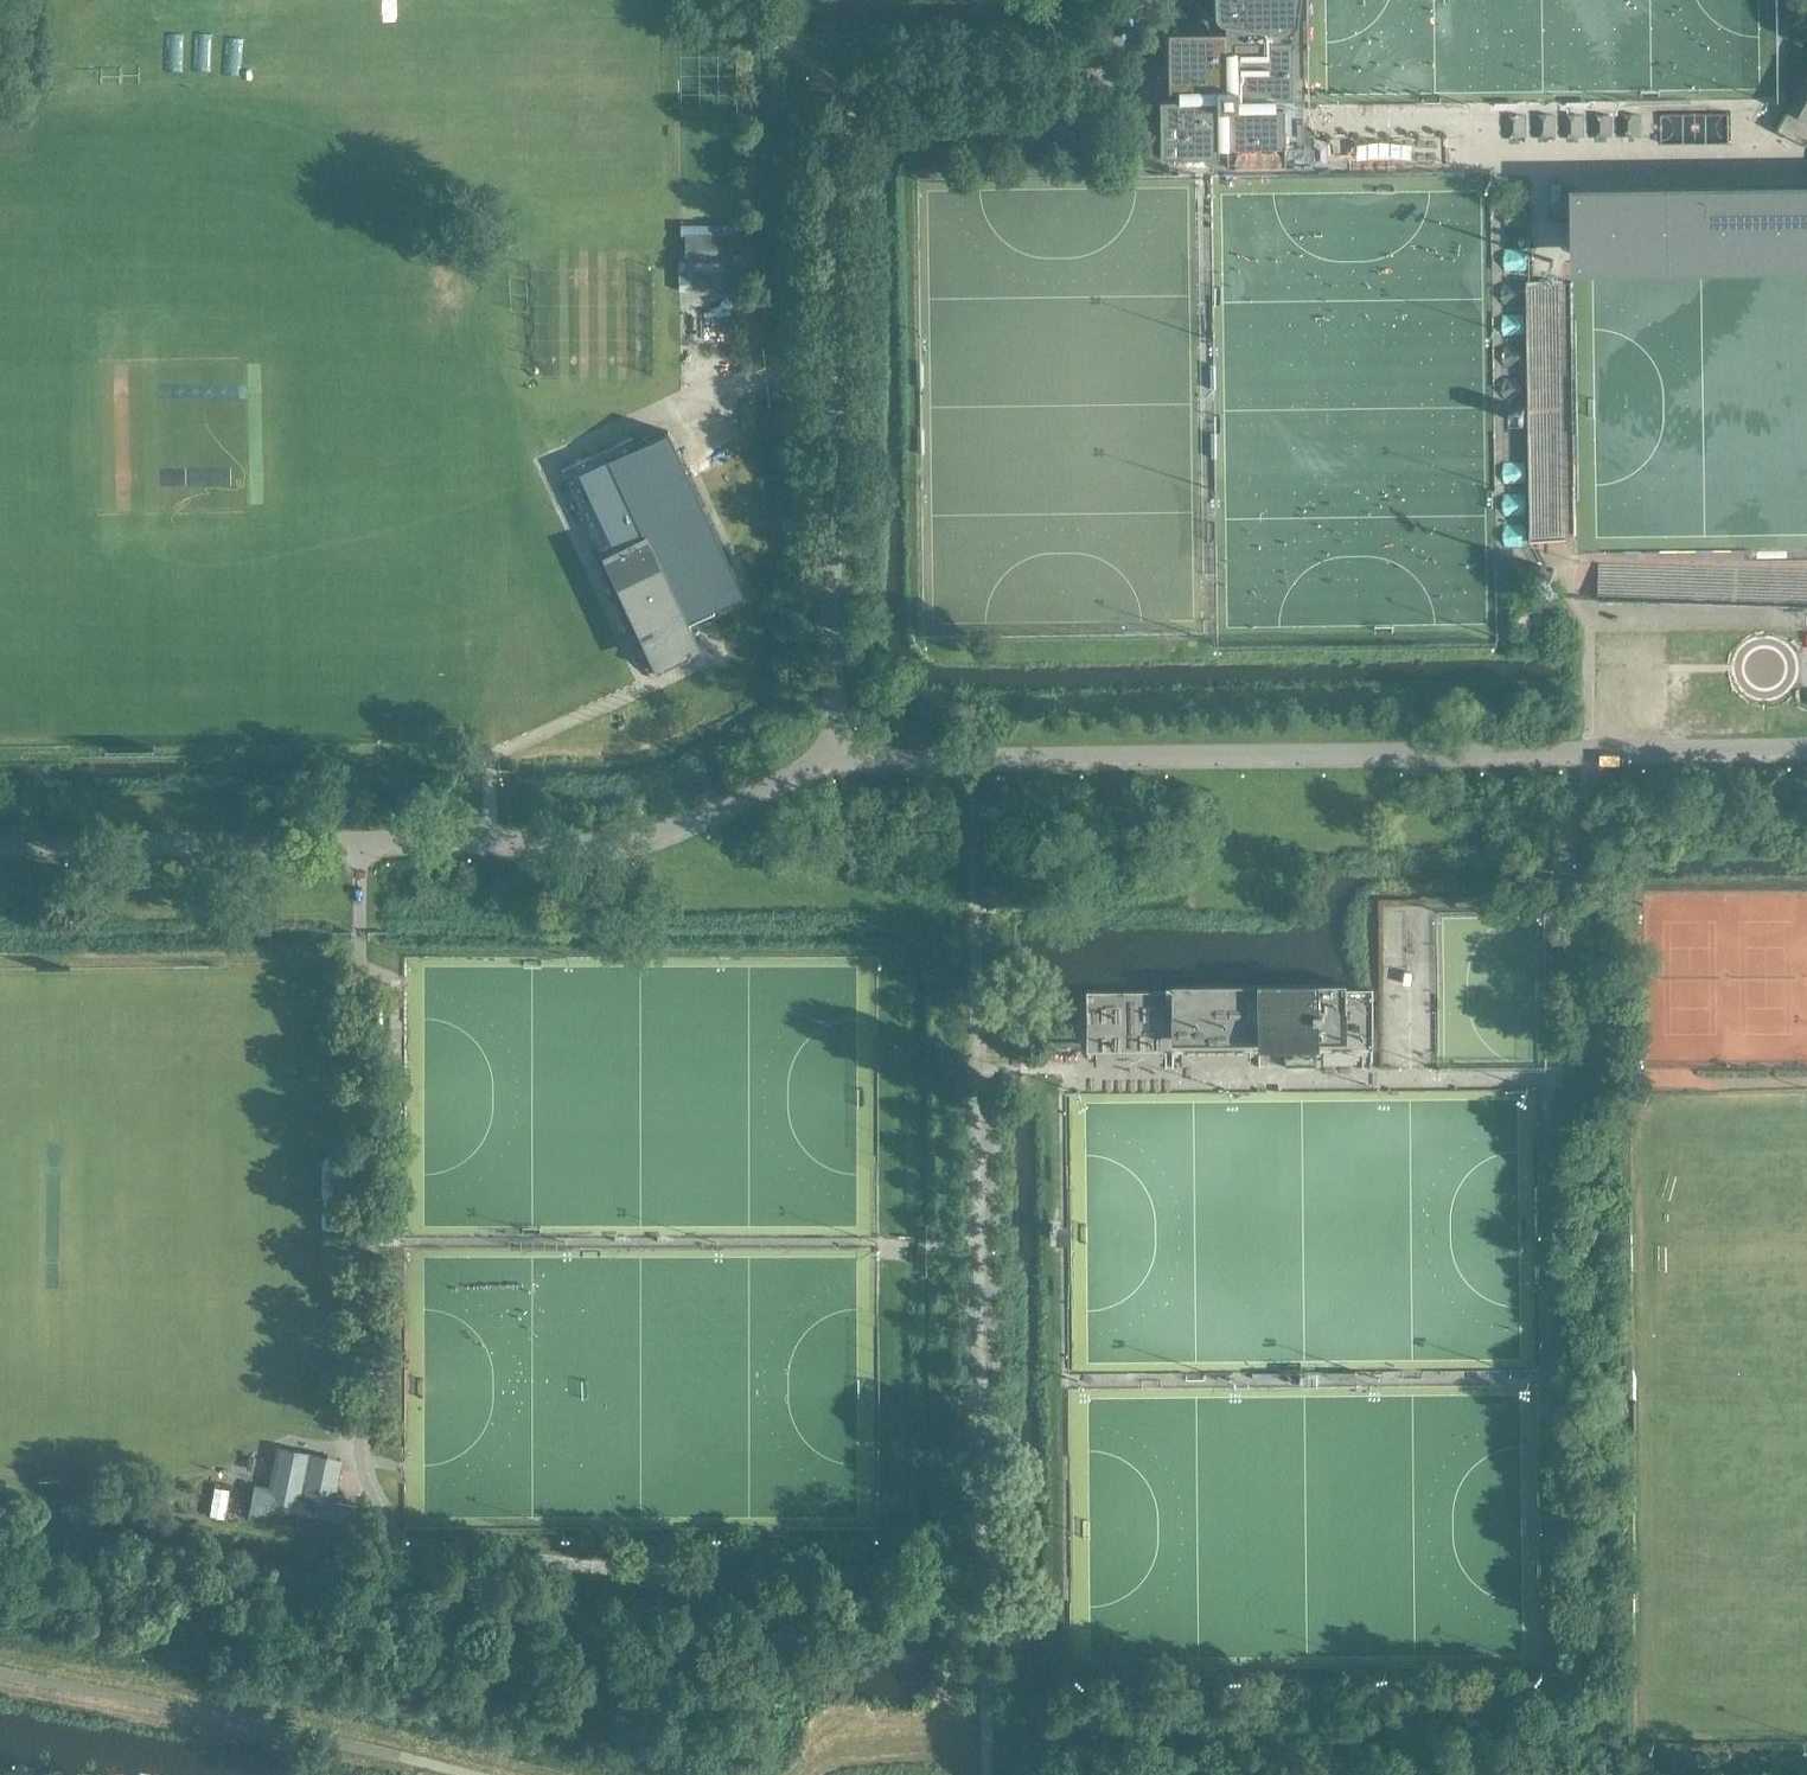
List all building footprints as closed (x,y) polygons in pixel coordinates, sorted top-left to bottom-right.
[(1215,32),(1168,32),(1168,90),(1178,91),(1178,99),(1158,99),(1158,157),(1217,157),(1217,147),(1225,147),(1225,167),(1283,167),(1283,108),(1273,108),(1273,100),(1293,100),(1293,42),(1282,42),(1281,27),(1287,27),(1289,27),(1290,26),(1292,25),(1292,24),(1293,22),(1293,21),(1293,0),(1215,0),(1215,32)] [(1779,129),(1806,140),(1806,64),(1779,129)] [(1680,238),(1798,238),(1798,244),(1806,244),(1806,188),(1680,187),(1680,238)] [(686,223),(688,260),(706,259),(707,283),(741,282),(739,221),(686,223)] [(1527,280),(1530,541),(1567,541),(1564,280),(1527,280)] [(598,547),(592,550),(650,677),(690,658),(685,648),(694,644),(684,621),(744,593),(668,429),(635,444),(632,437),(562,469),(598,547)] [(1599,563),(1599,600),(1806,606),(1806,569),(1599,563)] [(1373,1050),(1372,989),(1345,989),(1345,982),(1170,984),(1170,991),(1086,991),(1087,1052),(1285,1050),(1285,1066),(1316,1066),(1317,1050),(1373,1050)] [(333,1501),(340,1470),(276,1456),(270,1488),(256,1485),(249,1518),(350,1538),(356,1506),(333,1501)]
